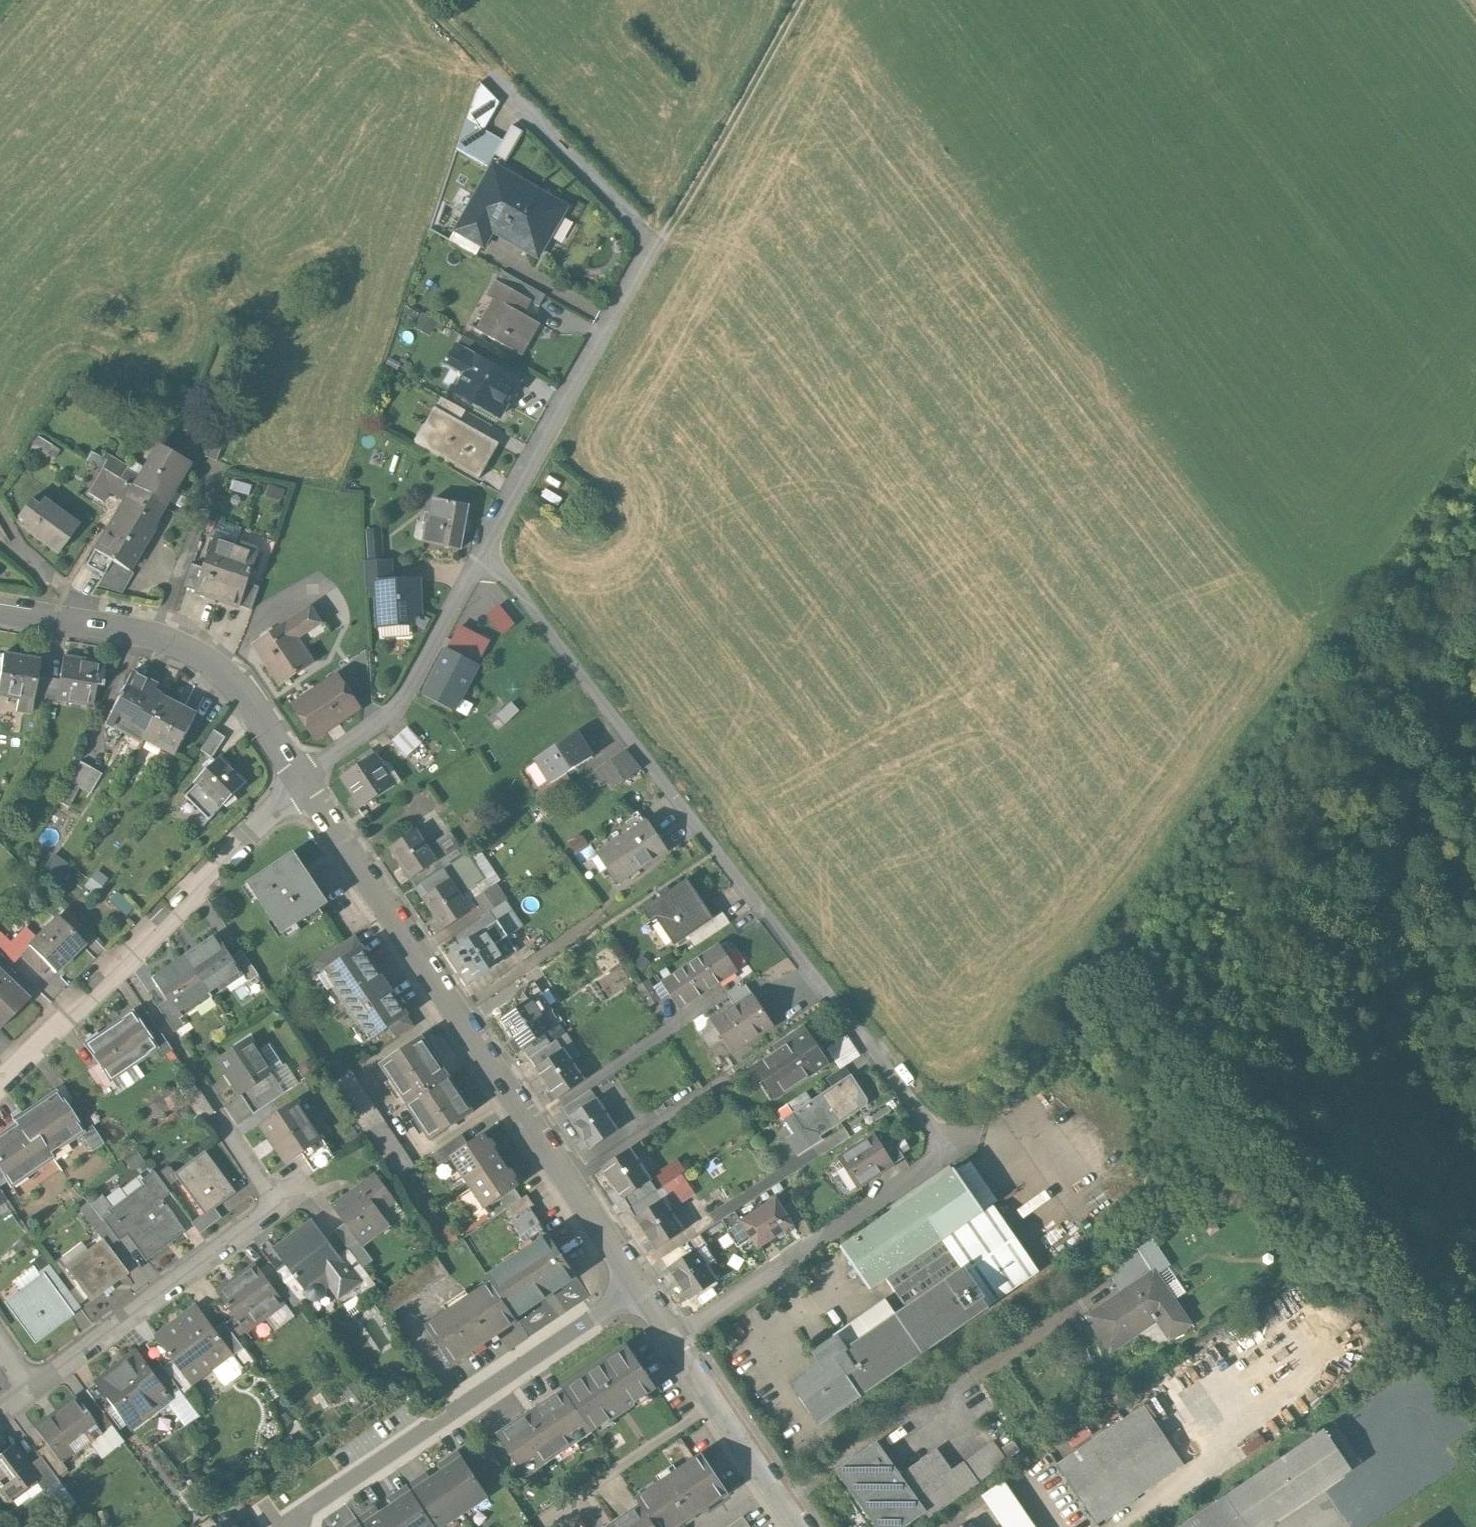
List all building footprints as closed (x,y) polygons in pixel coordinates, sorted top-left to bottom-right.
[(500,103),(481,84),(468,122),(484,130),(500,103)] [(484,130),(468,122),(459,151),(488,170),(496,155),(504,141),(503,140),(484,130)] [(511,126),(503,140),(504,141),(496,155),(507,162),(523,132),(511,126)] [(566,208),(495,168),(459,230),(481,243),(483,245),(492,230),(538,257),(566,208)] [(481,243),(459,230),(452,242),(474,255),(481,243)] [(546,296),(502,271),(496,281),(530,300),(529,302),(539,308),(546,296)] [(530,300),(496,281),(488,296),(497,301),(479,331),(521,355),(538,324),(522,315),(529,302),(530,300)] [(442,327),(423,315),(416,327),(430,336),(436,328),(440,330),(442,327)] [(495,367),(477,357),(458,346),(448,363),(471,376),(461,393),(457,391),(456,393),(500,417),(520,382),(495,367)] [(501,357),(482,347),(477,357),(495,367),(501,357)] [(466,411),(441,397),(435,408),(460,422),(466,411)] [(460,422),(435,408),(415,443),(480,479),(500,445),(460,422)] [(175,453),(158,443),(139,475),(155,486),(175,453)] [(155,486),(149,497),(166,507),(192,463),(175,453),(155,486)] [(132,487),(105,532),(122,542),(133,524),(149,497),(132,487)] [(149,497),(133,524),(150,534),(166,507),(149,497)] [(468,506),(434,499),(425,542),(459,549),(463,530),(468,531),(469,524),(464,523),(468,506)] [(77,525),(41,500),(37,506),(29,500),(17,516),(26,522),(22,527),(57,553),(77,525)] [(122,542),(111,561),(128,571),(150,534),(133,524),(122,542)] [(383,528),(369,529),(371,561),(385,560),(383,528)] [(105,532),(83,569),(102,576),(111,561),(122,542),(105,532)] [(236,546),(214,538),(204,568),(196,591),(218,599),(236,546)] [(259,554),(236,546),(218,599),(240,607),(248,584),(259,554)] [(371,561),(365,561),(366,586),(372,586),(372,583),(378,583),(394,582),(393,560),(385,560),(371,561)] [(193,565),(185,587),(196,591),(204,568),(193,565)] [(394,582),(378,583),(372,583),(372,586),(373,596),(376,596),(378,628),(414,626),(413,613),(421,613),(420,581),(394,582)] [(259,588),(248,584),(240,607),(251,610),(259,588)] [(311,605),(253,644),(280,685),(297,673),(295,671),(303,666),(304,669),(314,663),(300,642),(325,625),(311,605)] [(499,605),(486,615),(502,635),(514,625),(499,605)] [(460,627),(448,651),(476,665),(488,642),(460,627)] [(448,651),(446,650),(423,693),(456,711),(479,667),(476,665),(448,651)] [(105,664),(63,657),(59,682),(56,700),(59,700),(93,706),(96,687),(103,688),(104,683),(101,683),(105,664)] [(2,659),(0,670),(0,697),(17,700),(16,707),(32,710),(33,702),(37,679),(40,661),(21,658),(21,662),(2,659)] [(156,687),(131,674),(125,686),(123,685),(116,698),(119,699),(105,725),(143,744),(146,738),(166,700),(152,693),(156,687)] [(337,675),(315,690),(317,693),(295,707),(316,738),(360,708),(337,675)] [(48,681),(37,679),(33,702),(45,704),(48,681)] [(59,682),(48,681),(45,704),(58,705),(59,700),(56,700),(59,682)] [(197,716),(166,700),(146,738),(179,755),(185,743),(183,742),(197,716)] [(516,714),(506,703),(500,709),(503,712),(491,724),(498,731),(516,714)] [(422,743),(408,728),(392,742),(406,757),(422,743)] [(214,730),(201,751),(212,758),(226,738),(214,730)] [(593,757),(577,733),(536,759),(551,783),(566,773),(593,757)] [(383,766),(372,749),(359,758),(362,762),(341,776),(351,791),(353,790),(356,795),(350,799),(358,810),(400,781),(388,763),(383,766)] [(627,749),(593,773),(602,785),(606,783),(612,791),(642,770),(627,749)] [(246,784),(220,757),(195,782),(197,784),(185,797),(209,821),(246,784)] [(93,791),(103,770),(81,759),(71,780),(93,791)] [(573,784),(566,773),(551,783),(537,792),(543,802),(573,784)] [(617,841),(645,822),(639,813),(611,832),(617,841)] [(617,841),(598,854),(618,884),(668,851),(647,821),(645,822),(617,841)] [(417,830),(390,848),(405,871),(398,876),(402,884),(410,878),(424,870),(437,860),(429,848),(417,830)] [(451,834),(429,848),(437,860),(444,870),(464,857),(465,855),(451,834)] [(482,854),(472,860),(485,879),(483,880),(488,887),(496,881),(499,880),(482,854)] [(295,855),(249,885),(283,936),(323,909),(329,905),(295,855)] [(67,866),(52,857),(42,874),(57,883),(67,866)] [(464,857),(444,870),(451,880),(461,895),(483,880),(485,879),(472,860),(470,857),(465,860),(464,857)] [(437,860),(424,870),(430,879),(444,870),(437,860)] [(424,870),(410,878),(417,888),(430,879),(424,870)] [(430,879),(417,888),(423,898),(451,880),(444,870),(430,879)] [(107,879),(97,871),(86,885),(96,893),(107,879)] [(451,880),(423,898),(439,921),(435,924),(439,930),(470,910),(461,895),(451,880)] [(461,895),(470,910),(477,906),(471,898),(488,887),(483,880),(461,895)] [(712,918),(687,880),(643,910),(652,923),(657,919),(674,945),(688,936),(713,919),(712,918)] [(509,900),(496,881),(488,887),(471,898),(477,906),(483,916),(489,912),(489,913),(506,902),(509,900)] [(118,894),(111,902),(125,914),(132,907),(118,894)] [(523,926),(506,902),(489,913),(506,938),(523,926)] [(66,910),(58,918),(74,935),(83,926),(80,924),(66,910)] [(489,913),(489,912),(483,916),(453,936),(460,946),(483,930),(503,959),(515,951),(506,938),(489,913)] [(713,919),(688,936),(695,946),(729,924),(721,912),(712,918),(713,919)] [(58,918),(30,945),(31,947),(23,954),(22,956),(39,973),(47,965),(55,973),(83,946),(84,945),(74,935),(58,918)] [(460,946),(456,949),(471,971),(465,974),(470,981),(503,959),(483,930),(460,946)] [(0,932),(0,954),(3,957),(12,966),(22,956),(23,954),(0,932)] [(232,956),(218,935),(186,956),(208,989),(222,979),(223,981),(241,969),(232,956)] [(409,1015),(363,946),(323,972),(369,1041),(409,1015)] [(721,946),(663,984),(680,1010),(720,984),(719,982),(735,971),(736,973),(738,972),(721,946)] [(258,974),(242,949),(232,956),(241,969),(248,981),(258,974)] [(208,989),(186,956),(155,977),(170,999),(179,1012),(195,1000),(194,998),(208,989)] [(30,1000),(28,998),(0,970),(0,1030),(30,1000)] [(746,986),(728,997),(735,1007),(752,995),(746,986)] [(539,995),(503,1018),(517,1039),(510,1043),(517,1053),(523,1049),(544,1034),(559,1025),(539,995)] [(735,1007),(714,1021),(734,1051),(772,1025),(752,995),(735,1007)] [(179,1012),(170,999),(159,1006),(175,1030),(186,1023),(179,1012)] [(134,1013),(88,1044),(101,1063),(111,1078),(112,1078),(156,1047),(158,1047),(139,1019),(134,1013)] [(172,1049),(149,1013),(139,1019),(158,1047),(156,1047),(162,1056),(172,1049)] [(559,1025),(544,1034),(551,1044),(556,1040),(557,1040),(565,1034),(559,1025)] [(803,1028),(775,1046),(779,1052),(756,1067),(775,1095),(774,1096),(776,1098),(827,1063),(803,1028)] [(565,1034),(557,1040),(563,1050),(571,1062),(581,1055),(567,1033),(565,1034)] [(544,1034),(523,1049),(529,1058),(551,1044),(544,1034)] [(846,1037),(827,1049),(838,1067),(858,1054),(846,1037)] [(424,1038),(382,1066),(406,1103),(449,1075),(424,1038)] [(251,1040),(219,1061),(241,1094),(244,1092),(273,1073),(251,1040)] [(551,1044),(529,1058),(536,1068),(563,1050),(556,1040),(551,1044)] [(563,1050),(536,1068),(551,1091),(545,1095),(550,1103),(584,1080),(571,1062),(563,1050)] [(111,1078),(101,1063),(90,1071),(106,1093),(117,1086),(112,1078),(111,1078)] [(844,1067),(826,1079),(833,1089),(851,1078),(844,1067)] [(286,1092),(273,1073),(244,1092),(257,1111),(286,1092)] [(449,1075),(406,1103),(431,1140),(473,1112),(449,1075)] [(833,1089),(823,1096),(839,1121),(865,1104),(866,1103),(866,1101),(851,1078),(833,1089)] [(215,1113),(200,1091),(188,1102),(201,1122),(215,1113)] [(569,1118),(596,1100),(589,1091),(563,1109),(569,1118)] [(13,1117),(17,1123),(0,1135),(0,1166),(0,1167),(14,1187),(54,1160),(51,1155),(81,1135),(83,1133),(65,1107),(55,1092),(24,1113),(22,1111),(13,1117)] [(823,1096),(794,1115),(803,1128),(787,1139),(798,1156),(817,1143),(814,1139),(839,1121),(823,1096)] [(177,1107),(173,1097),(162,1100),(165,1110),(177,1107)] [(99,1134),(76,1100),(65,1107),(83,1133),(81,1135),(86,1142),(99,1134)] [(323,1140),(296,1100),(261,1124),(287,1164),(302,1154),(323,1140)] [(596,1100),(569,1118),(584,1141),(578,1144),(583,1152),(616,1131),(596,1100)] [(104,1142),(99,1134),(86,1142),(92,1150),(104,1142)] [(462,1134),(432,1153),(440,1165),(451,1157),(450,1156),(469,1144),(462,1134)] [(486,1139),(483,1134),(469,1144),(450,1156),(451,1157),(467,1182),(501,1160),(494,1151),(496,1145),(492,1140),(486,1139)] [(874,1137),(837,1160),(856,1189),(893,1166),(880,1147),(874,1137)] [(323,1140),(302,1154),(314,1171),(335,1157),(323,1140)] [(902,1159),(890,1140),(880,1147),(893,1166),(902,1159)] [(136,1150),(123,1160),(131,1172),(139,1167),(143,1172),(149,1168),(136,1150)] [(649,1179),(629,1150),(602,1169),(618,1191),(612,1195),(617,1203),(624,1198),(650,1181),(649,1179)] [(205,1153),(176,1175),(179,1179),(205,1214),(206,1216),(214,1210),(236,1194),(205,1153)] [(501,1160),(467,1182),(485,1208),(515,1188),(518,1186),(515,1181),(516,1176),(512,1170),(507,1169),(501,1160)] [(649,1179),(650,1181),(656,1190),(682,1173),(685,1172),(678,1160),(649,1179)] [(950,1166),(873,1219),(878,1225),(844,1248),(872,1288),(887,1278),(908,1308),(897,1315),(886,1299),(834,1334),(837,1339),(859,1370),(848,1378),(859,1394),(1041,1269),(996,1204),(982,1213),(950,1166)] [(170,1167),(157,1176),(166,1188),(179,1179),(176,1175),(170,1167)] [(682,1173),(657,1191),(664,1201),(672,1196),(681,1208),(698,1196),(682,1173)] [(155,1174),(143,1182),(148,1188),(158,1201),(160,1200),(169,1193),(166,1188),(157,1176),(155,1174)] [(395,1201),(376,1176),(333,1208),(346,1226),(361,1246),(389,1226),(379,1213),(395,1201)] [(650,1181),(624,1198),(630,1208),(656,1190),(650,1181)] [(1005,1208),(1030,1191),(1026,1184),(1001,1201),(1005,1208)] [(0,1188),(0,1205),(8,1200),(0,1188)] [(184,1232),(160,1200),(158,1201),(148,1188),(115,1213),(112,1215),(127,1234),(146,1260),(184,1232)] [(515,1188),(485,1208),(492,1219),(507,1209),(522,1198),(515,1188)] [(656,1190),(630,1208),(629,1209),(636,1219),(664,1201),(657,1191),(656,1190)] [(522,1198),(507,1209),(513,1219),(530,1208),(534,1205),(527,1195),(522,1198)] [(91,1205),(104,1222),(112,1215),(115,1213),(103,1196),(91,1205)] [(740,1223),(741,1224),(749,1236),(758,1249),(792,1227),(791,1225),(781,1209),(775,1200),(740,1223)] [(664,1201),(636,1219),(650,1241),(645,1245),(650,1253),(684,1231),(664,1201)] [(791,1202),(781,1209),(791,1225),(802,1219),(791,1202)] [(104,1222),(91,1205),(82,1211),(96,1230),(105,1223),(104,1222)] [(513,1219),(510,1221),(529,1249),(549,1236),(530,1208),(513,1219)] [(214,1210),(206,1216),(205,1214),(192,1223),(200,1234),(221,1219),(214,1210)] [(127,1234),(112,1215),(104,1222),(105,1223),(118,1240),(127,1234)] [(314,1222),(275,1251),(289,1270),(280,1276),(292,1292),(302,1305),(310,1299),(318,1300),(323,1296),(325,1288),(332,1283),(338,1291),(346,1292),(357,1284),(359,1283),(340,1257),(314,1222)] [(118,1240),(105,1223),(96,1230),(104,1240),(109,1248),(118,1240)] [(741,1224),(731,1231),(739,1243),(749,1236),(741,1224)] [(361,1246),(346,1226),(337,1232),(350,1250),(362,1266),(371,1259),(361,1246)] [(529,1249),(487,1277),(491,1283),(516,1319),(577,1278),(549,1236),(529,1249)] [(104,1240),(67,1268),(92,1301),(128,1273),(109,1248),(104,1240)] [(362,1266),(350,1250),(340,1257),(359,1283),(357,1284),(366,1296),(378,1287),(362,1266)] [(697,1251),(670,1269),(684,1291),(678,1295),(683,1303),(717,1281),(697,1251)] [(280,1276),(270,1263),(260,1271),(273,1289),(281,1300),(292,1292),(280,1276)] [(79,1306),(50,1266),(39,1274),(41,1278),(43,1277),(55,1294),(69,1313),(79,1306)] [(256,1267),(219,1294),(244,1328),(247,1332),(284,1304),(281,1300),(273,1289),(260,1271),(256,1267)] [(55,1294),(43,1277),(41,1278),(7,1303),(36,1342),(71,1316),(69,1313),(55,1294)] [(1149,1277),(1089,1317),(1112,1352),(1158,1320),(1170,1338),(1190,1325),(1174,1300),(1168,1304),(1149,1277)] [(491,1283),(425,1327),(451,1365),(472,1350),(470,1347),(493,1331),(496,1335),(517,1321),(516,1319),(491,1283)] [(244,1328),(222,1299),(213,1306),(227,1325),(235,1335),(244,1328)] [(200,1308),(158,1338),(180,1368),(190,1382),(212,1367),(222,1381),(240,1368),(222,1343),(224,1342),(221,1337),(217,1332),(200,1308)] [(235,1335),(227,1325),(217,1332),(221,1337),(224,1342),(222,1343),(240,1368),(252,1360),(235,1335)] [(180,1368),(158,1338),(148,1346),(167,1372),(181,1392),(191,1385),(190,1382),(180,1368)] [(837,1339),(816,1354),(823,1364),(791,1386),(817,1423),(859,1394),(848,1378),(859,1370),(837,1339)] [(626,1348),(563,1390),(591,1432),(609,1420),(612,1420),(636,1404),(636,1402),(654,1390),(626,1348)] [(137,1354),(96,1384),(113,1407),(123,1420),(130,1430),(167,1402),(171,1399),(157,1380),(137,1354)] [(181,1392),(167,1372),(157,1380),(171,1399),(181,1392)] [(113,1407),(96,1384),(86,1391),(104,1414),(113,1427),(123,1420),(113,1407)] [(563,1390),(497,1434),(526,1477),(592,1433),(591,1432),(563,1390)] [(200,1416),(181,1392),(171,1399),(167,1402),(186,1426),(200,1416)] [(76,1399),(34,1431),(46,1446),(60,1465),(62,1463),(75,1454),(71,1449),(86,1437),(102,1458),(114,1449),(93,1422),(76,1399)] [(1143,1407),(1059,1463),(1098,1520),(1181,1465),(1143,1407)] [(113,1427),(104,1414),(93,1422),(114,1449),(124,1442),(113,1427)] [(1181,1526),(1270,1526),(1353,1472),(1325,1430),(1225,1497),(1226,1497),(1181,1526)] [(954,1472),(938,1451),(900,1479),(925,1512),(929,1518),(1008,1462),(995,1443),(954,1472)] [(875,1445),(837,1473),(877,1526),(904,1526),(925,1512),(900,1479),(875,1445)] [(0,1455),(0,1488),(9,1500),(35,1481),(37,1479),(28,1467),(12,1446),(5,1451),(0,1455)] [(60,1465),(46,1446),(37,1453),(41,1458),(56,1478),(67,1470),(62,1463),(60,1465)] [(637,1500),(640,1505),(655,1526),(677,1526),(683,1523),(681,1519),(703,1504),(706,1507),(727,1493),(702,1456),(637,1500)] [(487,1494),(462,1457),(436,1474),(462,1511),(487,1494)] [(56,1478),(41,1458),(28,1467),(37,1479),(35,1481),(44,1493),(46,1491),(59,1482),(56,1478)] [(436,1474),(411,1491),(435,1526),(439,1526),(462,1511),(436,1474)] [(982,1498),(1002,1526),(1039,1526),(1007,1480),(982,1498)] [(73,1503),(59,1482),(46,1491),(61,1512),(73,1503)] [(385,1508),(398,1526),(435,1526),(411,1491),(385,1508)] [(607,1526),(655,1526),(640,1505),(607,1526)] [(360,1525),(361,1526),(398,1526),(385,1508),(360,1525)] [(727,1526),(750,1526),(743,1517),(727,1526)]
